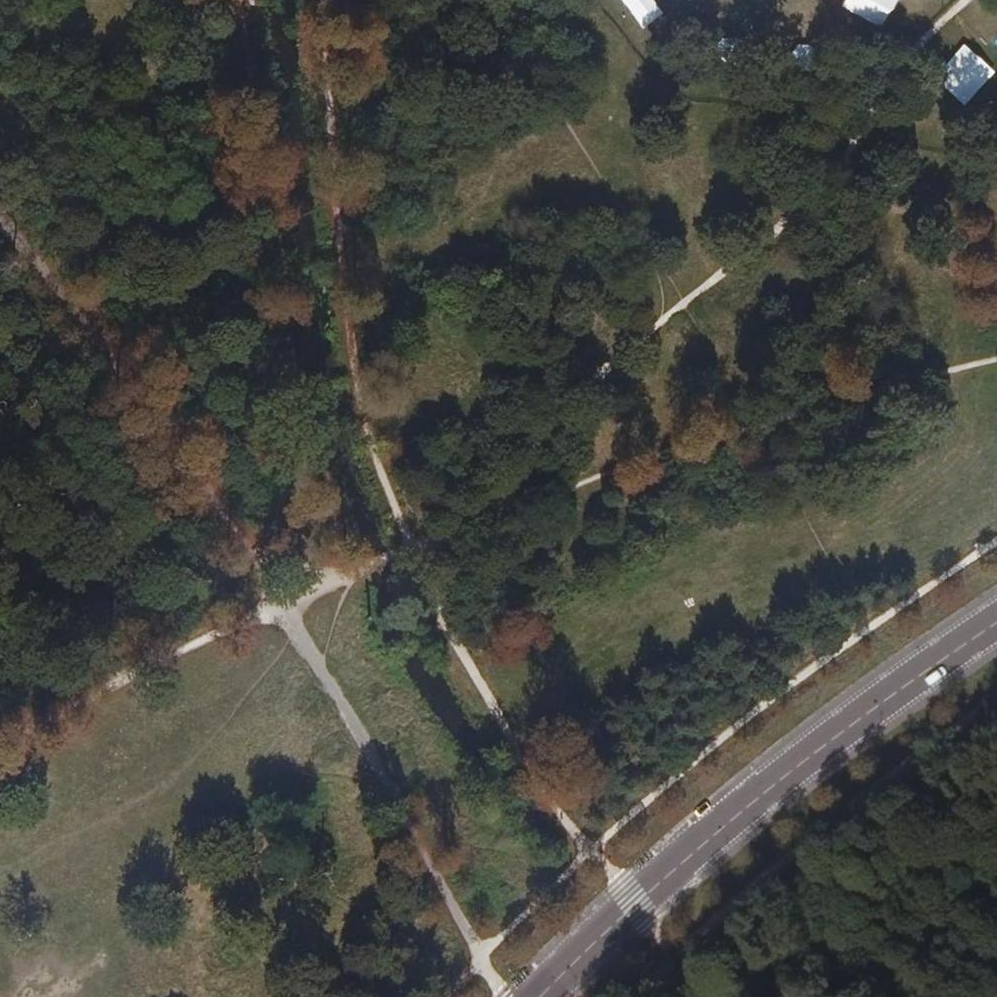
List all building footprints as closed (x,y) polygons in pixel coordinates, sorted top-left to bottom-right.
[(603,22),(636,49),(656,24),(625,0),(621,0),(603,22)] [(920,6),(912,0),(873,0),(869,6),(901,31),(920,6)] [(967,100),(996,70),(996,66),(969,38),(937,71),(967,100)]
